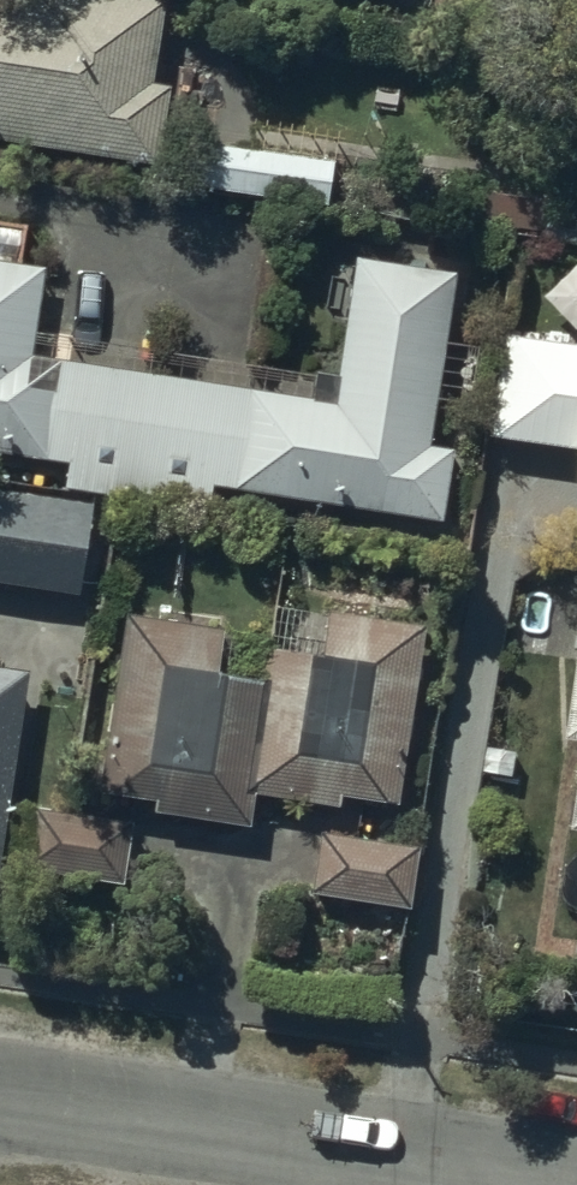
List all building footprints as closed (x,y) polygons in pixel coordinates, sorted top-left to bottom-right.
[(81,0),(0,0),(0,140),(151,165),(163,95),(146,92),(159,13),(81,0)] [(336,168),(194,152),(190,189),(332,205),(336,168)] [(476,182),(472,221),(542,230),(547,190),(476,182)] [(0,270),(0,448),(81,462),(76,490),(206,511),(211,482),(445,521),(455,462),(425,457),(454,283),(369,269),(343,420),(25,367),(40,277),(0,270)] [(513,347),(497,440),(576,453),(576,357),(513,347)] [(0,501),(0,583),(82,595),(95,515),(0,501)] [(279,616),(273,648),(253,799),(338,812),(341,794),(394,802),(419,637),(279,616)] [(253,799),(273,648),(137,630),(115,791),(165,797),(163,816),(249,828),(253,799)] [(17,674),(0,671),(0,772),(17,674)] [(133,832),(70,823),(37,818),(27,885),(123,899),(133,832)] [(413,858),(329,845),(321,897),(405,910),(413,858)]
